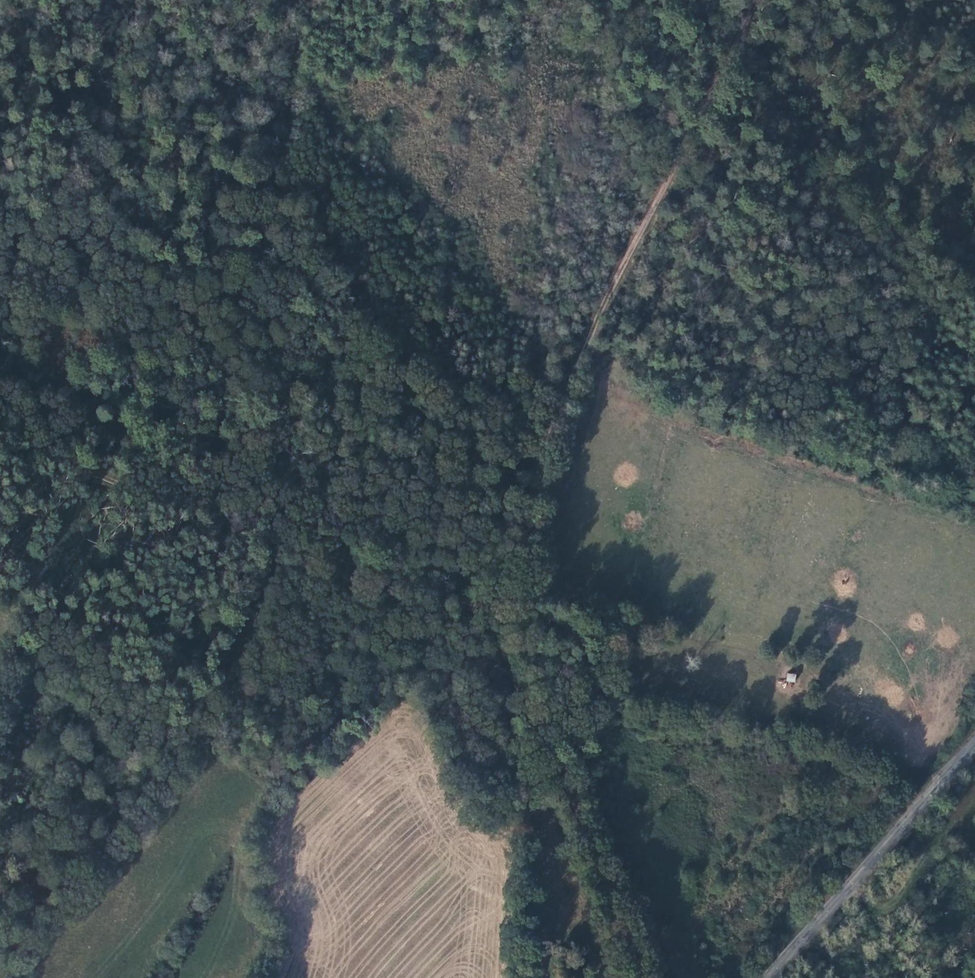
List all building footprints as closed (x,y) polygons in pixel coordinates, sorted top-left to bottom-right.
[(795,682),(796,674),(787,673),(786,681),(795,682)]
